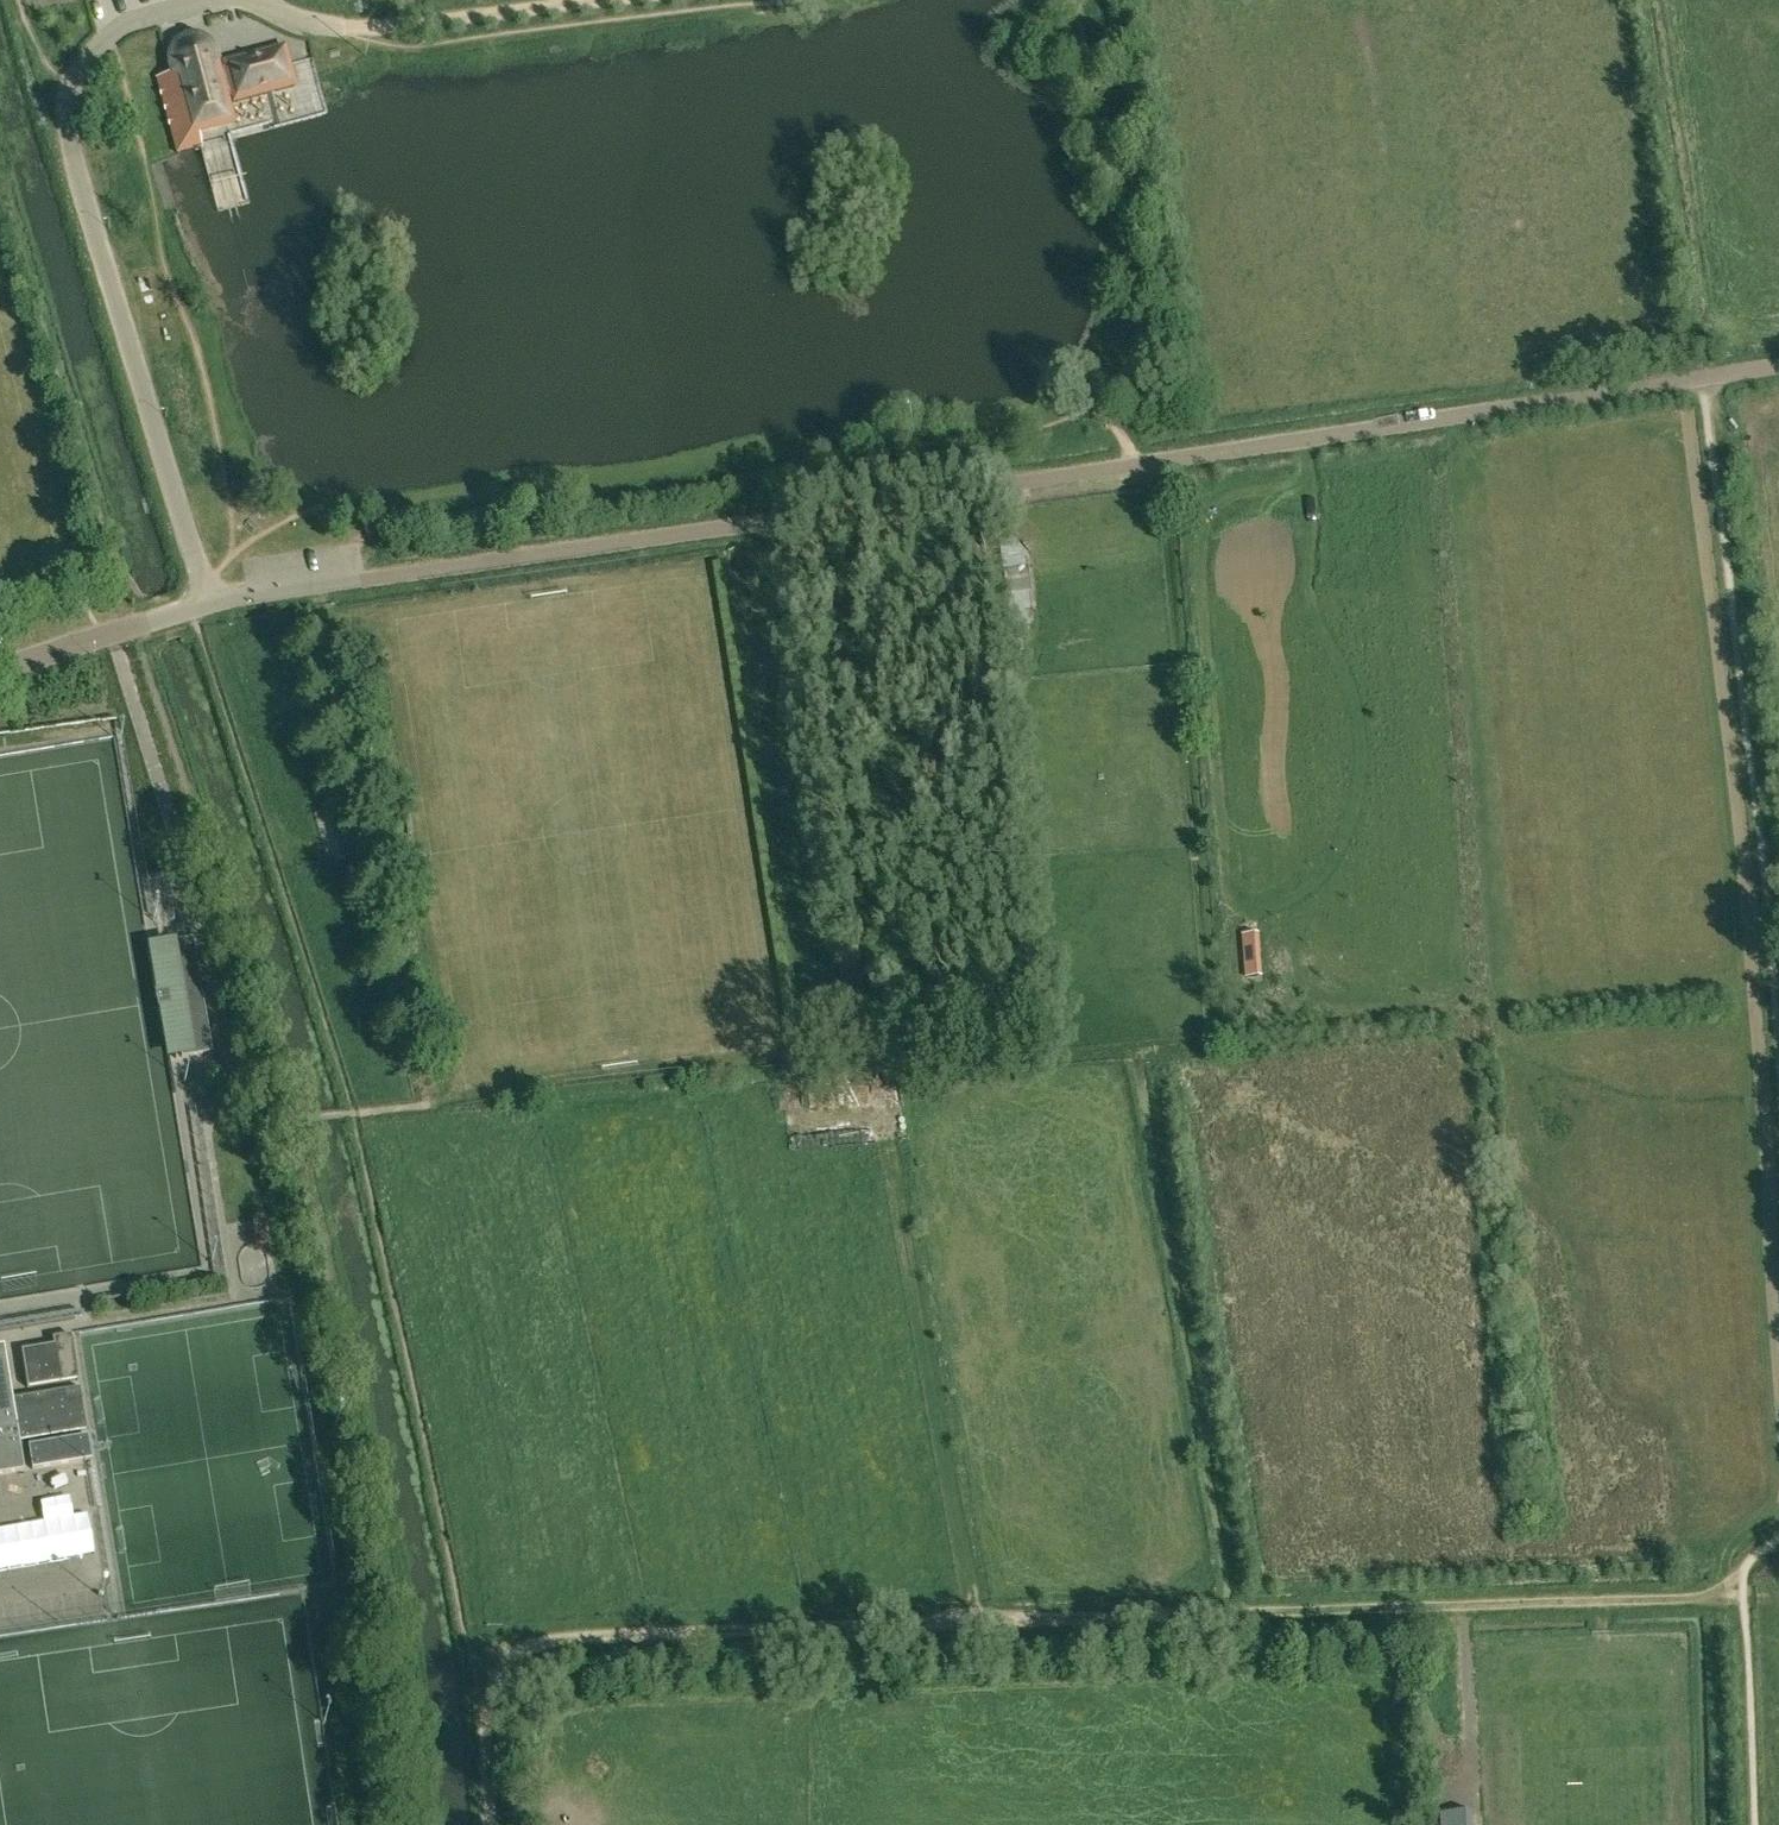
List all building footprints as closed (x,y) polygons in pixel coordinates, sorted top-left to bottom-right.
[(157,78),(177,152),(201,146),(195,123),(225,115),(221,101),(233,98),(234,102),(272,92),(295,86),(290,65),(285,46),(224,63),(225,67),(213,70),(208,55),(205,49),(199,44),(181,49),(178,56),(178,63),(180,72),(157,78)] [(1015,539),(1003,540),(1003,554),(1008,594),(1010,606),(1011,606),(1014,625),(1030,624),(1028,604),(1029,602),(1028,591),(1032,591),(1028,565),(1024,565),(1022,553),(1016,553),(1015,539)] [(343,853),(355,849),(347,814),(335,817),(339,833),(337,834),(343,853)] [(156,877),(161,899),(170,897),(175,916),(197,911),(186,869),(156,877)] [(175,1057),(212,1051),(192,937),(171,940),(156,943),(175,1057)] [(870,1106),(869,1078),(808,1082),(810,1109),(870,1106)] [(274,1249),(254,1249),(253,1274),(273,1275),(274,1249)] [(27,1386),(78,1378),(71,1333),(52,1336),(54,1343),(21,1348),(27,1386)] [(23,1469),(19,1439),(86,1428),(80,1387),(12,1397),(4,1345),(0,1345),(0,1472),(23,1469)] [(31,1467),(91,1458),(87,1434),(28,1444),(31,1467)] [(1473,1810),(1445,1812),(1439,1812),(1440,1824),(1474,1824),(1473,1810)]
